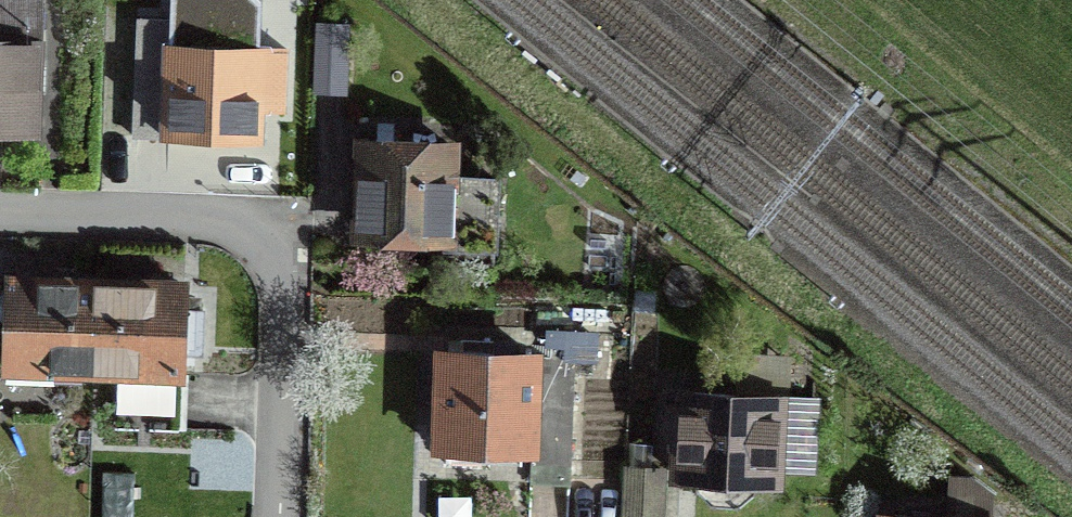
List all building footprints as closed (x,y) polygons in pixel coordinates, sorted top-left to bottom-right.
[(36,0),(0,0),(0,129),(32,130),(36,0)] [(134,133),(165,134),(170,47),(171,21),(139,19),(134,133)] [(348,24),(317,23),(315,91),(345,92),(348,24)] [(286,51),(170,47),(165,134),(206,135),(255,137),(257,91),(284,92),(286,51)] [(393,129),(379,128),(378,142),(363,142),(362,187),(360,229),(445,232),(444,244),(494,245),(497,178),(450,176),(451,145),(392,143),(393,129)] [(97,283),(45,281),(10,279),(9,302),(0,302),(0,318),(8,319),(6,367),(93,370),(97,283)] [(97,283),(93,370),(177,373),(181,373),(181,364),(194,365),(194,351),(201,351),(202,310),(183,309),(184,286),(152,285),(97,283)] [(567,484),(569,484),(575,358),(494,354),(494,341),(462,339),(461,352),(444,352),(439,446),(531,451),(530,482),(532,482),(533,471),(567,473),(567,484)] [(746,395),(784,397),(785,356),(748,354),(746,395)] [(756,481),(773,483),(774,463),(812,465),(816,399),(784,397),(746,395),(685,391),(684,407),(669,406),(666,453),(681,453),(679,477),(696,478),(696,488),(712,504),(738,505),(755,491),(756,481)] [(628,468),(625,516),(660,516),(662,470),(628,468)] [(533,471),(532,482),(567,484),(567,473),(533,471)] [(991,493),(970,477),(949,476),(947,516),(990,516),(991,493)]
